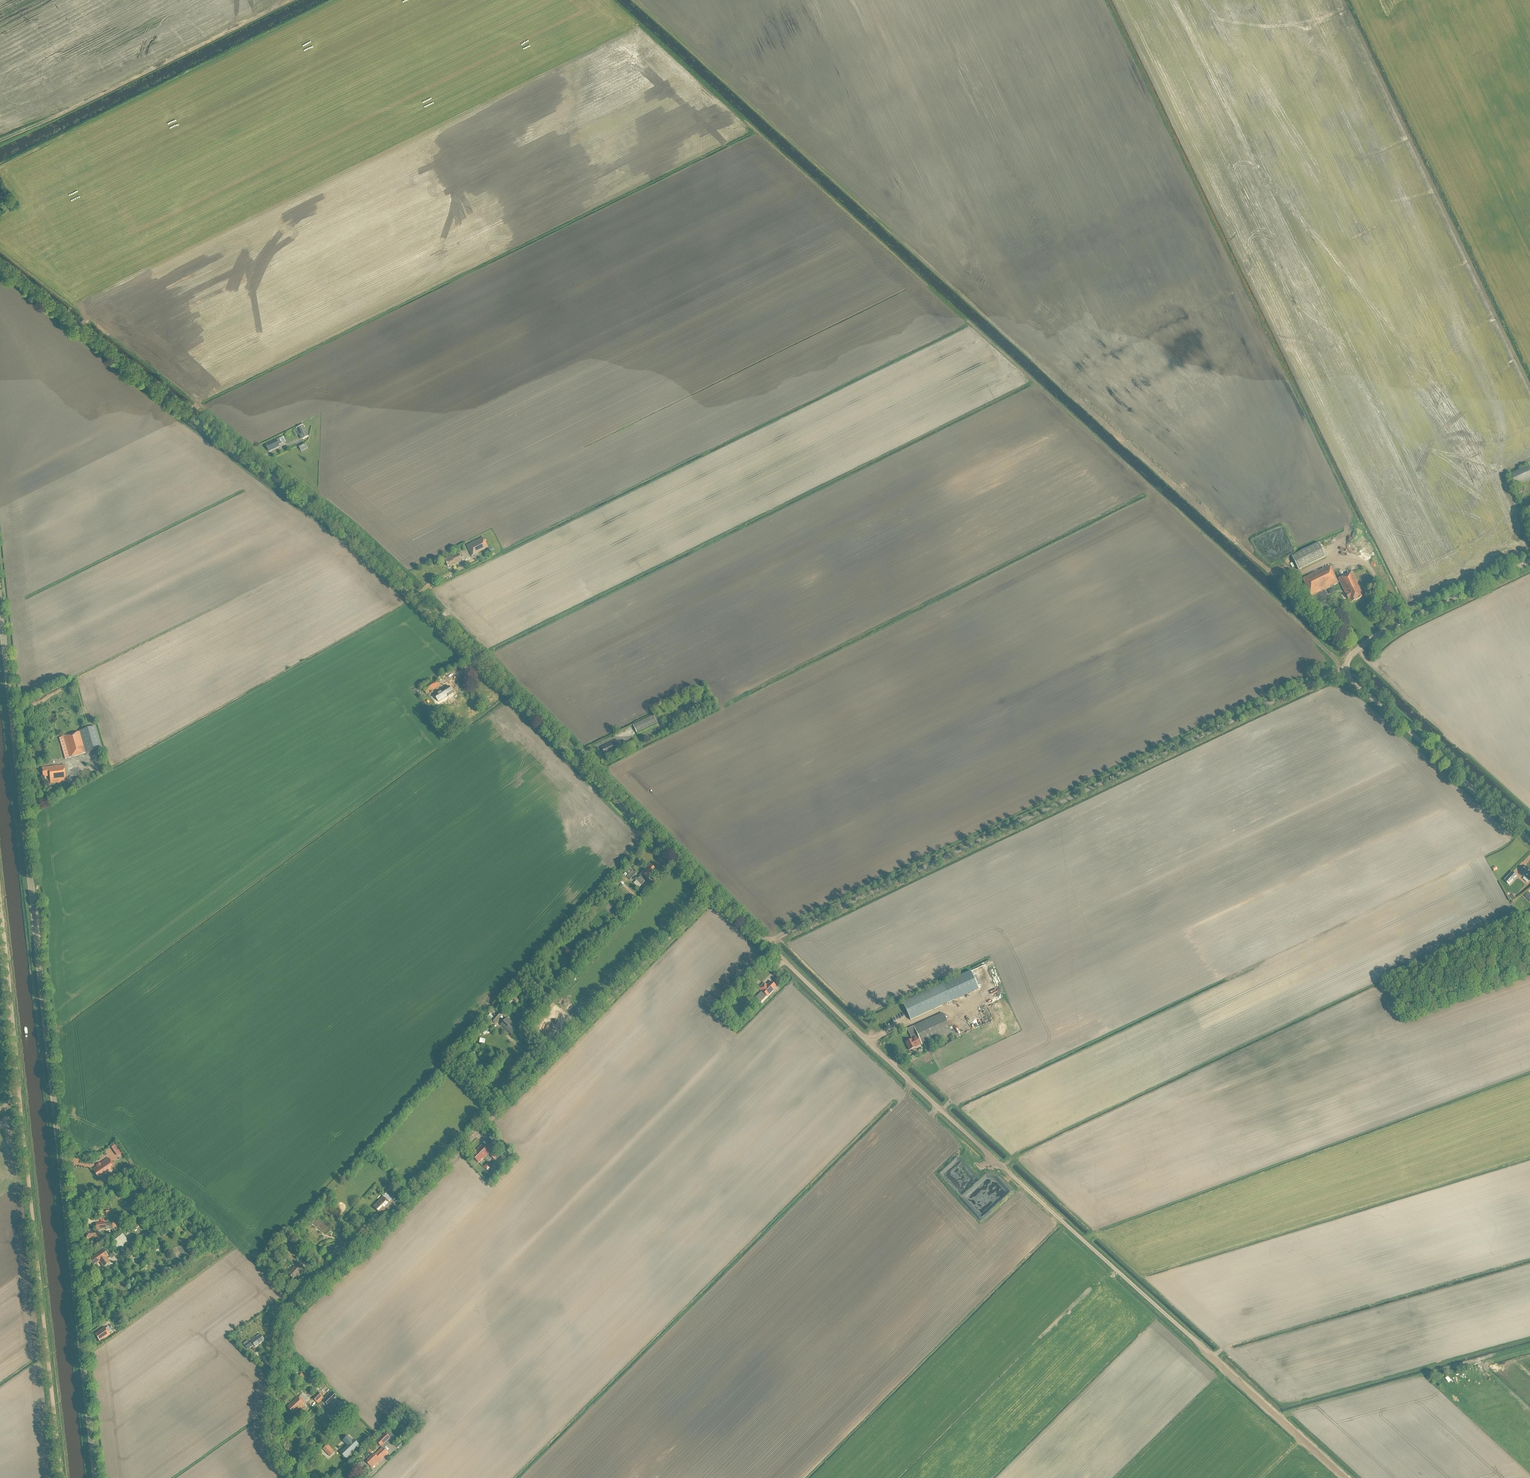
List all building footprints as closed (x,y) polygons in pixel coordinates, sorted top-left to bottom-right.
[(304,426),(298,429),(303,440),(309,437),(304,426)] [(267,446),(266,447),(268,451),(270,450),(270,452),(280,447),(278,444),(281,443),(279,438),(266,444),(267,446)] [(280,452),(279,451),(285,448),(284,445),(272,451),(274,455),(280,452)] [(1510,475),(1516,487),(1529,480),(1529,469),(1529,467),(1510,475)] [(467,546),(473,557),(488,549),(483,538),(467,546)] [(1266,549),(1272,560),(1290,550),(1285,541),(1282,542),(1281,539),(1276,541),(1277,543),(1266,549)] [(1299,571),(1326,558),(1319,544),(1292,557),(1299,571)] [(451,557),(445,560),(448,567),(450,566),(451,567),(463,562),(459,554),(451,557)] [(1330,566),(1303,579),(1311,596),(1338,583),(1330,566)] [(1353,572),(1338,579),(1350,604),(1365,597),(1353,572)] [(437,692),(434,695),(439,702),(448,696),(449,697),(453,694),(449,687),(448,688),(447,686),(437,693),(437,692)] [(633,726),(637,734),(657,723),(653,716),(633,726)] [(65,746),(62,747),(65,760),(102,749),(95,727),(79,732),(79,733),(63,738),(65,746)] [(635,740),(624,745),(625,747),(621,749),(623,754),(627,752),(638,746),(635,740)] [(605,755),(606,757),(621,750),(616,741),(601,748),(605,755)] [(64,765),(62,765),(62,766),(42,769),(43,777),(50,776),(50,784),(66,782),(64,765)] [(639,876),(640,877),(636,881),(641,886),(645,882),(643,880),(645,878),(647,880),(655,871),(654,870),(655,869),(650,865),(639,876)] [(1520,874),(1522,877),(1523,875),(1529,882),(1529,881),(1529,871),(1526,867),(1520,874)] [(631,880),(638,873),(633,869),(627,876),(631,880)] [(1510,886),(1518,877),(1512,872),(1504,881),(1510,886)] [(910,1021),(951,1002),(979,989),(971,972),(902,1003),(910,1021)] [(773,990),(776,987),(771,982),(768,986),(767,985),(766,987),(764,985),(759,989),(762,992),(756,998),(761,1003),(767,997),(773,991),(773,990)] [(491,1021),(495,1024),(502,1017),(498,1013),(491,1021)] [(950,1031),(942,1014),(908,1030),(912,1040),(906,1043),(909,1051),(916,1048),(915,1046),(921,1044),(922,1045),(924,1044),(925,1049),(956,1035),(953,1030),(950,1031)] [(507,1018),(501,1025),(511,1035),(513,1033),(514,1034),(518,1028),(507,1018)] [(489,1152),(496,1146),(492,1141),(484,1148),(482,1146),(476,1152),(474,1150),(471,1153),(475,1157),(474,1158),(479,1163),(483,1159),(483,1160),(490,1153),(489,1152)] [(113,1147),(119,1156),(124,1154),(118,1144),(113,1147)] [(495,1161),(501,1156),(496,1151),(490,1156),(495,1161)] [(97,1166),(97,1167),(93,1170),(97,1177),(98,1176),(99,1178),(104,1175),(105,1175),(110,1172),(115,1169),(108,1159),(97,1166)] [(487,1171),(491,1167),(487,1163),(482,1167),(487,1171)] [(987,1198),(993,1192),(996,1189),(988,1182),(981,1190),(984,1193),(983,1194),(987,1198)] [(386,1194),(383,1197),(373,1207),(379,1213),(379,1212),(382,1214),(391,1204),(385,1199),(388,1196),(386,1194)] [(94,1233),(86,1233),(87,1240),(88,1240),(88,1242),(100,1241),(98,1230),(106,1229),(106,1224),(106,1223),(96,1224),(96,1230),(93,1230),(94,1231),(94,1233)] [(122,1235),(112,1242),(119,1251),(128,1244),(122,1235)] [(92,1259),(89,1260),(93,1266),(96,1263),(97,1264),(99,1262),(103,1268),(110,1263),(106,1258),(108,1256),(103,1249),(91,1258),(92,1259)] [(291,1255),(285,1250),(282,1254),(288,1259),(291,1255)] [(290,1275),(289,1276),(293,1279),(292,1280),(293,1280),(293,1281),(294,1281),(295,1281),(295,1280),(296,1279),(297,1277),(299,1278),(301,1276),(300,1274),(305,1269),(298,1263),(289,1274),(290,1275)] [(105,1302),(110,1301),(108,1296),(107,1292),(102,1293),(105,1302)] [(99,1332),(95,1335),(99,1341),(104,1338),(104,1339),(110,1335),(108,1333),(111,1331),(109,1327),(105,1329),(105,1328),(98,1332),(99,1332)] [(263,1340),(264,1340),(260,1334),(245,1346),(248,1350),(254,1345),(256,1347),(264,1342),(263,1340)] [(332,1392),(323,1401),(328,1405),(337,1396),(332,1392)] [(318,1404),(324,1398),(318,1393),(313,1398),(318,1404)] [(299,1398),(298,1397),(287,1407),(292,1413),(294,1412),(295,1413),(299,1409),(301,1411),(306,1407),(304,1405),(305,1405),(304,1404),(306,1402),(301,1396),(299,1398)] [(339,1416),(344,1411),(338,1405),(328,1415),(329,1417),(328,1417),(334,1423),(340,1416),(339,1416)] [(345,1449),(350,1454),(362,1443),(352,1432),(348,1436),(353,1441),(345,1449)] [(381,1447),(390,1438),(385,1433),(376,1442),(381,1447)] [(333,1451),(328,1445),(323,1450),(328,1456),(333,1451)] [(367,1463),(372,1467),(387,1452),(383,1448),(375,1455),(374,1454),(368,1460),(369,1461),(367,1463)]
